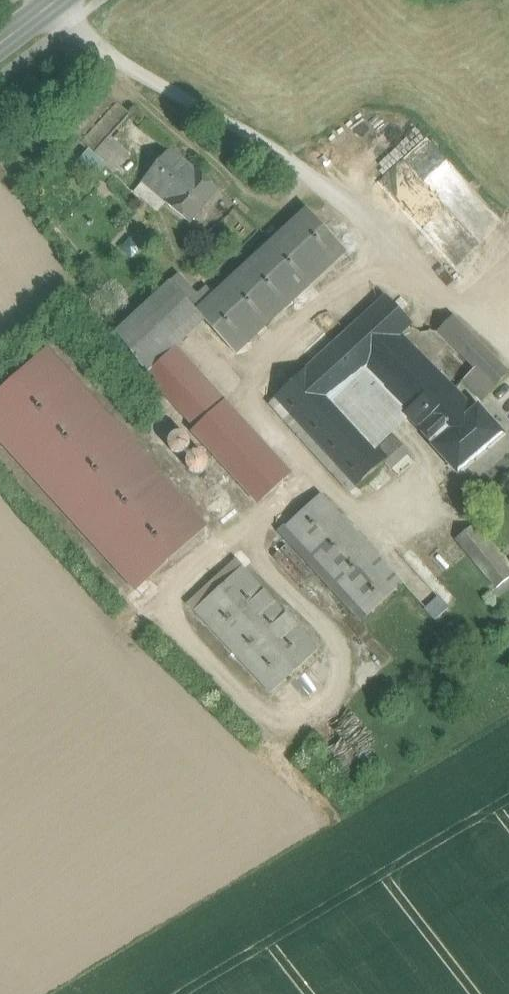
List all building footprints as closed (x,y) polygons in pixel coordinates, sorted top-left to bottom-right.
[(112,173),(130,154),(111,137),(132,114),(130,113),(129,112),(128,113),(105,92),(104,90),(67,133),(112,173)] [(137,188),(161,209),(167,202),(191,223),(219,190),(170,148),(137,188)] [(308,210),(197,312),(205,321),(230,348),(340,246),(308,210)] [(139,364),(196,311),(170,282),(116,332),(139,364)] [(362,372),(403,334),(412,325),(386,297),(307,370),(333,398),(362,372)] [(176,347),(205,321),(197,312),(196,311),(139,364),(147,374),(176,347)] [(462,382),(483,401),(508,373),(453,316),(439,332),(475,368),(462,382)] [(362,372),(408,421),(432,446),(476,409),(403,334),(362,372)] [(216,409),(225,401),(176,347),(147,374),(146,375),(196,428),(216,409)] [(47,352),(0,395),(0,438),(136,588),(204,526),(47,352)] [(356,488),(375,472),(388,460),(379,450),(333,398),(307,370),(276,398),(356,488)] [(333,398),(379,450),(393,436),(408,421),(362,372),(333,398)] [(349,493),(356,488),(276,398),(270,404),(349,493)] [(479,406),(476,409),(432,446),(458,473),(504,434),(479,406)] [(216,409),(196,428),(262,501),(282,482),(216,409)] [(181,454),(186,451),(189,447),(190,441),(187,436),(183,433),(177,432),(172,435),(169,439),(168,445),(171,450),(175,453),(181,454)] [(409,454),(393,436),(379,450),(388,460),(375,472),(381,479),(409,454)] [(199,474),(204,471),(207,466),(207,461),(205,456),(200,453),(195,452),(190,455),(186,459),(186,465),(188,470),(193,473),(199,474)] [(321,495),(286,527),(367,616),(403,583),(384,563),(321,495)] [(286,527),(279,533),(361,622),(367,616),(286,527)] [(456,539),(468,553),(497,588),(508,578),(508,572),(471,527),(456,539)] [(407,542),(384,563),(403,583),(438,622),(461,601),(441,579),(407,542)] [(189,604),(195,611),(242,567),(235,560),(189,604)] [(195,611),(271,693),(318,650),(242,567),(195,611)]
